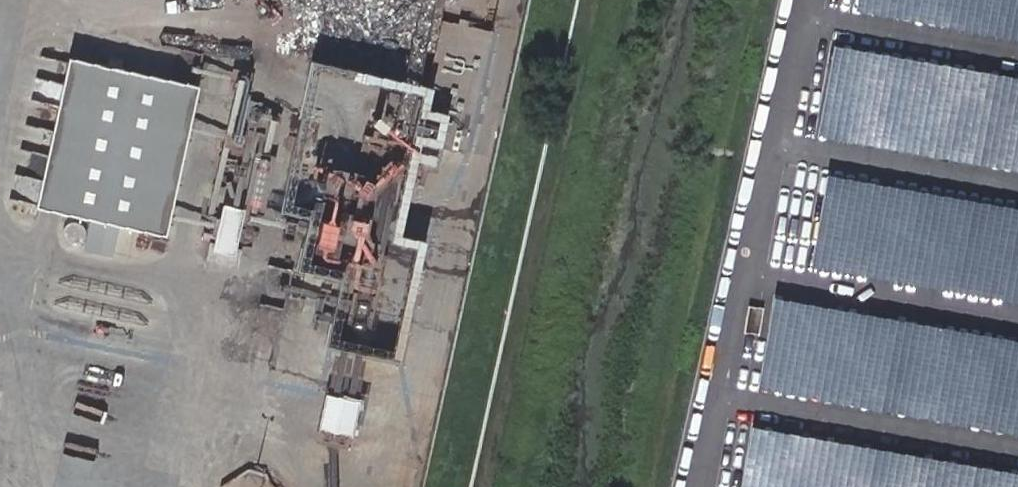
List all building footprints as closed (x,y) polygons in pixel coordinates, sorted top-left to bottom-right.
[(861,8),(975,27),(979,0),(863,0),(861,8)] [(476,115),(497,27),(423,10),(407,80),(431,85),(426,107),(412,104),(408,121),(430,126),(428,136),(454,142),(461,111),(476,115)] [(837,43),(823,134),(975,158),(979,136),(970,135),(973,116),(978,116),(986,66),(837,43)] [(86,62),(75,218),(186,225),(197,70),(86,62)] [(204,115),(240,123),(250,78),(214,70),(204,115)] [(332,86),(297,76),(292,95),(317,101),(288,205),(323,215),(309,265),(353,277),(322,391),(357,388),(367,353),(399,350),(398,344),(379,339),(376,311),(400,317),(401,328),(409,327),(423,273),(422,262),(406,258),(400,279),(389,280),(386,248),(388,242),(383,183),(379,197),(368,72),(354,74),(355,84),(332,86)] [(832,173),(817,264),(962,288),(965,275),(943,271),(950,225),(967,228),(972,196),(832,173)] [(227,200),(222,247),(243,249),(248,202),(227,200)] [(780,294),(764,385),(872,404),(875,384),(862,382),(866,360),(825,353),(829,332),(806,328),(811,300),(780,294)] [(362,432),(368,395),(332,389),(326,426),(362,432)] [(746,486),(905,486),(911,452),(756,427),(746,486)]
